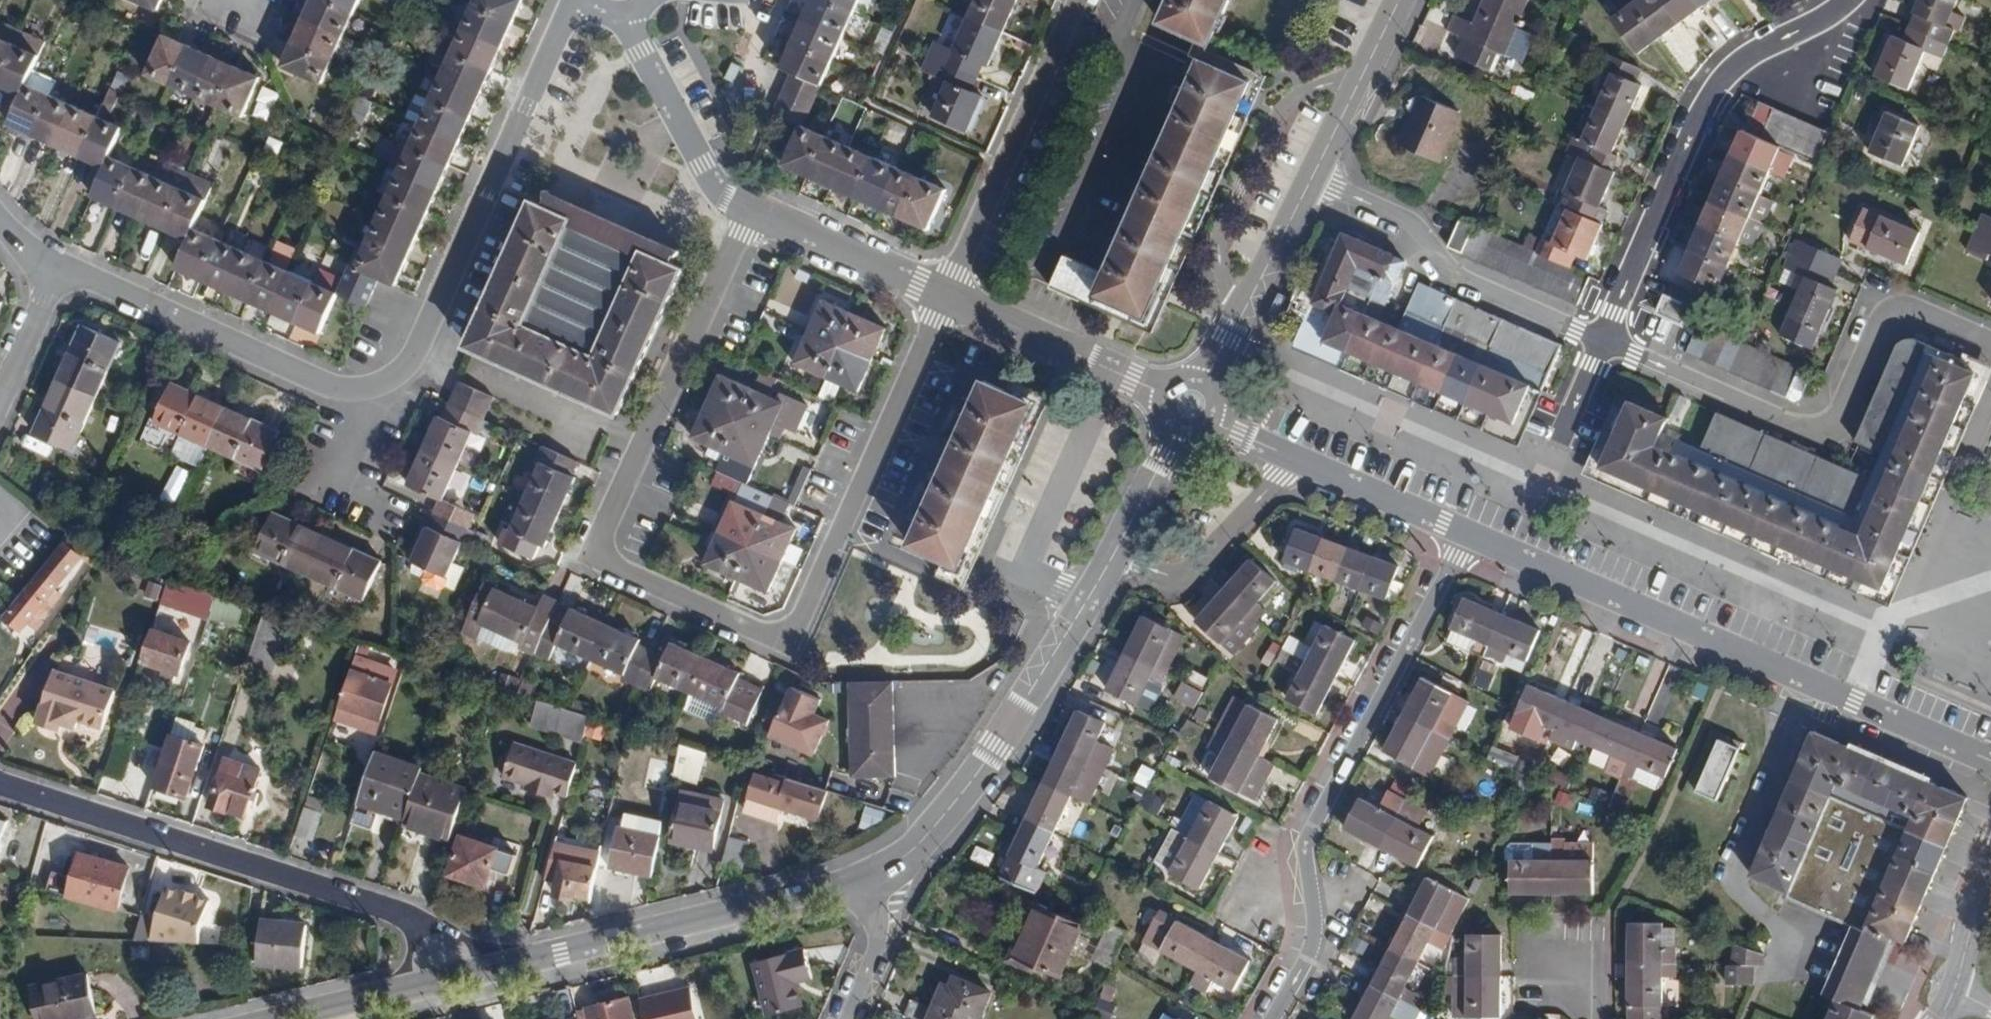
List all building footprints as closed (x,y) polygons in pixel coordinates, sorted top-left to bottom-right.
[(158,11),(163,0),(133,0),(158,11)] [(283,66),(322,83),(360,0),(313,0),(283,66)] [(474,5),(513,23),(524,0),(476,0),(474,5)] [(782,68),(792,72),(821,85),(855,10),(859,0),(812,0),(782,68)] [(855,10),(865,15),(872,0),(859,0),(855,10)] [(953,50),(935,41),(929,55),(977,77),(983,64),(988,66),(1017,0),(976,0),(953,50)] [(1161,22),(1198,39),(1191,55),(1202,60),(1203,60),(1208,50),(1230,0),(1171,0),(1161,22)] [(1475,23),(1455,14),(1448,30),(1463,37),(1455,55),(1492,71),(1500,52),(1506,55),(1518,27),(1530,0),(1485,0),(1475,23)] [(1639,53),(1710,0),(1638,0),(1613,19),(1639,53)] [(1914,13),(1915,13),(1909,27),(1949,44),(1955,29),(1947,26),(1953,12),(1958,0),(1919,0),(1914,13)] [(389,196),(357,268),(380,278),(396,285),(513,23),(474,5),(410,148),(399,172),(389,196)] [(1965,17),(1953,12),(1947,26),(1955,29),(1959,31),(1965,17)] [(1532,33),(1518,27),(1506,55),(1520,61),(1532,33)] [(1893,36),(1876,75),(1909,89),(1926,50),(1943,58),(1949,44),(1909,27),(1903,40),(1893,36)] [(164,34),(146,74),(244,117),(262,77),(164,34)] [(21,94),(26,84),(39,55),(0,37),(0,85),(21,94)] [(1208,50),(1203,60),(1253,83),(1147,317),(1096,293),(1090,305),(1152,333),(1181,270),(1264,88),(1268,77),(1208,50)] [(1612,73),(1583,141),(1574,137),(1567,151),(1581,157),(1601,166),(1601,165),(1613,170),(1619,157),(1612,154),(1642,85),(1635,82),(1641,68),(1608,54),(1601,69),(1612,73)] [(948,81),(932,115),(967,131),(983,96),(971,91),(977,77),(929,55),(922,70),(948,81)] [(1203,60),(1202,60),(1188,91),(1181,106),(1153,166),(1146,182),(1119,241),(1112,257),(1105,273),(1064,254),(1050,287),(1082,301),(1090,305),(1096,293),(1147,317),(1253,83),(1203,60)] [(736,89),(742,64),(728,61),(722,85),(736,89)] [(792,72),(774,113),(802,125),(803,126),(809,112),(821,85),(792,72)] [(26,84),(21,94),(8,123),(105,166),(109,156),(122,127),(135,98),(111,87),(98,116),(26,84)] [(1188,91),(1177,86),(1170,101),(1181,106),(1188,91)] [(1422,95),(1400,144),(1439,161),(1461,112),(1422,95)] [(1774,108),(1760,102),(1747,132),(1761,138),(1774,108)] [(367,108),(356,103),(350,118),(361,123),(367,108)] [(1788,114),(1774,108),(1761,138),(1775,144),(1788,114)] [(1888,112),(1870,152),(1902,166),(1920,126),(1888,112)] [(1789,150),(1802,120),(1788,114),(1775,144),(1780,146),(1789,150)] [(1816,126),(1802,120),(1789,150),(1803,156),(1816,126)] [(338,127),(331,124),(327,132),(335,135),(338,127)] [(802,125),(784,165),(928,229),(946,190),(806,127),(803,126),(802,125)] [(1830,132),(1816,126),(1803,156),(1817,162),(1830,132)] [(1742,130),(1680,274),(1718,290),(1749,218),(1759,194),(1780,146),(1775,144),(1761,138),(1747,132),(1742,130)] [(410,148),(399,143),(389,167),(399,172),(410,148)] [(109,156),(105,166),(102,172),(92,196),(189,239),(193,228),(206,199),(181,188),(157,178),(109,156)] [(1581,157),(1565,191),(1561,189),(1555,203),(1568,209),(1569,208),(1590,217),(1595,205),(1600,207),(1616,171),(1613,170),(1601,165),(1601,166),(1581,157)] [(189,171),(165,161),(157,178),(181,188),(189,171)] [(1153,166),(1142,161),(1135,177),(1146,182),(1153,166)] [(399,172),(389,167),(378,191),(389,196),(399,172)] [(214,182),(189,171),(181,188),(206,199),(214,182)] [(548,197),(543,209),(671,267),(676,254),(678,255),(680,253),(546,193),(547,196),(548,197)] [(1774,201),(1759,194),(1749,218),(1764,224),(1774,201)] [(334,201),(326,198),(322,205),(331,209),(334,201)] [(525,201),(458,350),(613,420),(681,271),(671,267),(543,209),(525,201)] [(1569,208),(1568,209),(1553,243),(1543,239),(1537,253),(1546,257),(1560,263),(1570,268),(1576,254),(1587,259),(1603,223),(1590,217),(1569,208)] [(1864,208),(1850,240),(1907,265),(1921,233),(1864,208)] [(1983,213),(1975,231),(1990,238),(1990,216),(1983,213)] [(1474,226),(1460,220),(1449,247),(1462,253),(1474,226)] [(1488,232),(1474,226),(1462,253),(1461,255),(1476,261),(1488,232)] [(189,239),(176,267),(321,333),(339,294),(336,293),(193,228),(189,239)] [(1975,231),(1967,250),(1987,259),(1990,253),(1990,254),(1990,238),(1975,231)] [(1419,283),(1400,328),(1380,320),(1405,261),(1392,255),(1393,254),(1343,232),(1316,295),(1305,290),(1298,306),(1309,311),(1299,335),(1514,428),(1532,385),(1543,390),(1562,345),(1419,283)] [(1503,238),(1488,232),(1476,261),(1490,267),(1502,240),(1503,238)] [(1119,241),(1108,236),(1101,252),(1112,257),(1119,241)] [(1517,245),(1503,238),(1502,240),(1490,267),(1505,274),(1517,245)] [(1797,239),(1790,253),(1837,274),(1843,259),(1797,239)] [(1532,251),(1517,245),(1505,274),(1519,280),(1532,251)] [(1537,253),(1532,251),(1519,280),(1533,286),(1546,257),(1537,253)] [(1806,277),(1800,289),(1780,335),(1813,349),(1839,290),(1831,287),(1837,274),(1790,253),(1784,268),(1786,269),(1806,277)] [(1546,257),(1533,286),(1548,292),(1560,263),(1546,257)] [(1570,268),(1560,263),(1548,292),(1562,299),(1575,270),(1570,268)] [(351,265),(339,294),(367,307),(374,292),(380,278),(357,268),(351,265)] [(1806,277),(1786,269),(1781,281),(1800,289),(1806,277)] [(802,275),(789,270),(784,282),(797,287),(802,275)] [(1589,276),(1575,270),(1562,299),(1577,305),(1589,276)] [(1665,295),(1657,313),(1681,323),(1689,306),(1665,295)] [(823,300),(809,332),(841,346),(855,314),(823,300)] [(855,314),(841,346),(872,360),(887,328),(855,314)] [(1713,330),(1699,324),(1686,353),(1700,359),(1713,330)] [(83,325),(58,379),(97,396),(122,342),(83,325)] [(1728,336),(1713,330),(1700,359),(1715,366),(1728,336)] [(795,364),(826,378),(841,346),(809,332),(795,364)] [(1514,428),(1299,335),(1294,347),(1520,444),(1525,432),(1514,428)] [(1742,343),(1728,336),(1715,366),(1729,372),(1742,343)] [(1881,452),(1928,345),(1911,338),(1908,338),(1905,339),(1901,341),(1898,343),(1855,441),(1881,452)] [(1757,349),(1742,343),(1729,372),(1744,379),(1757,349)] [(1615,405),(1590,463),(1586,473),(1592,476),(1889,604),(1941,485),(1990,370),(1990,365),(1964,354),(1961,360),(1928,345),(1881,452),(1870,478),(1717,412),(1701,449),(1676,438),(1670,451),(1656,446),(1668,417),(1619,396),(1615,405)] [(872,360),(841,346),(826,378),(818,396),(833,403),(841,384),(858,392),(872,360)] [(1771,356),(1757,349),(1744,379),(1758,385),(1771,356)] [(1786,362),(1771,356),(1758,385),(1773,391),(1786,362)] [(1800,368),(1786,362),(1773,391),(1787,398),(1793,385),(1799,370),(1800,368)] [(1810,375),(1799,370),(1793,385),(1804,389),(1810,375)] [(721,374),(707,406),(738,420),(753,388),(721,374)] [(58,379),(33,433),(73,451),(97,396),(58,379)] [(1050,397),(1012,379),(1007,391),(1034,403),(960,567),(944,560),(937,576),(964,589),(972,572),(1045,408),(1050,397)] [(984,381),(968,417),(961,433),(934,493),(927,509),(911,545),(944,560),(960,567),(1034,403),(1007,391),(984,381)] [(226,407),(172,383),(155,422),(181,434),(209,446),(226,407)] [(438,415),(423,450),(458,465),(473,431),(477,433),(492,399),(458,383),(443,417),(438,415)] [(1543,390),(1532,385),(1514,428),(1525,432),(1543,390)] [(1804,389),(1793,385),(1787,398),(1788,398),(1793,400),(1798,400),(1799,400),(1804,389)] [(778,400),(753,388),(738,420),(770,435),(775,423),(795,432),(807,405),(781,393),(778,400)] [(738,420),(707,406),(693,437),(710,445),(724,452),(738,420)] [(280,431),(226,407),(209,446),(263,470),(280,431)] [(968,417),(956,412),(950,427),(961,433),(968,417)] [(770,435),(738,420),(724,452),(720,461),(716,470),(748,484),(756,466),(770,435)] [(209,446),(181,434),(171,455),(199,467),(209,446)] [(724,452),(710,445),(706,455),(720,461),(724,452)] [(543,446),(537,460),(541,463),(526,496),(561,512),(576,477),(572,475),(578,462),(543,446)] [(442,500),(458,465),(423,450),(408,485),(440,500),(434,513),(469,528),(475,514),(442,500)] [(934,493),(923,488),(915,504),(927,509),(934,493)] [(526,496),(511,530),(506,528),(500,543),(534,559),(541,544),(545,546),(561,512),(526,496)] [(733,500),(705,564),(769,592),(797,528),(733,500)] [(275,513),(257,552),(311,576),(329,537),(275,513)] [(434,513),(412,561),(428,569),(424,578),(426,584),(438,589),(443,587),(444,585),(453,562),(463,542),(471,546),(472,544),(477,532),(469,528),(434,513)] [(1296,528),(1284,560),(1310,570),(1322,538),(1296,528)] [(44,620),(41,617),(60,593),(55,588),(87,550),(66,533),(60,541),(63,543),(5,616),(21,629),(27,622),(37,629),(44,620)] [(329,537),(311,576),(364,600),(381,561),(329,537)] [(1322,538),(1310,570),(1336,580),(1348,547),(1322,538)] [(1348,547),(1336,580),(1361,589),(1373,557),(1348,547)] [(1373,557),(1361,589),(1388,599),(1389,596),(1399,600),(1405,584),(1395,580),(1400,567),(1373,557)] [(1251,559),(1222,592),(1257,623),(1267,612),(1257,603),(1276,582),(1251,559)] [(465,567),(453,562),(444,585),(455,590),(465,567)] [(407,569),(397,568),(397,581),(406,581),(407,569)] [(546,595),(540,608),(498,589),(500,585),(499,582),(491,579),(488,580),(487,583),(485,583),(470,617),(464,631),(478,638),(484,624),(514,638),(523,642),(520,647),(536,654),(552,619),(560,601),(546,595)] [(166,580),(158,605),(208,620),(215,595),(166,580)] [(1222,592),(1196,621),(1234,655),(1253,634),(1250,631),(1257,623),(1222,592)] [(1464,597),(1451,628),(1453,629),(1476,639),(1470,652),(1486,658),(1504,614),(1464,597)] [(552,619),(536,654),(550,660),(557,643),(591,659),(607,624),(572,608),(565,625),(552,619)] [(171,628),(186,633),(192,615),(177,610),(171,628)] [(1486,658),(1475,686),(1482,690),(1494,661),(1503,665),(1508,652),(1528,661),(1541,630),(1504,614),(1486,658)] [(1144,615),(1126,652),(1168,674),(1186,636),(1144,615)] [(514,638),(484,624),(478,638),(507,652),(514,638)] [(607,624),(591,659),(624,674),(622,679),(637,685),(653,650),(639,644),(641,639),(607,624)] [(1284,647),(1283,649),(1336,678),(1355,640),(1326,625),(1313,648),(1290,636),(1284,647)] [(176,674),(179,674),(191,640),(154,627),(143,663),(164,669),(160,680),(173,684),(176,674)] [(1453,629),(1447,642),(1470,652),(1476,639),(1453,629)] [(357,728),(374,734),(395,671),(365,662),(370,645),(358,641),(353,658),(356,659),(336,718),(358,725),(357,728)] [(653,650),(637,685),(651,692),(657,677),(691,693),(707,658),(672,642),(665,656),(653,650)] [(1301,673),(1287,699),(1317,714),(1336,678),(1283,649),(1277,661),(1301,673)] [(1126,652),(1107,690),(1137,705),(1137,704),(1150,679),(1162,685),(1168,674),(1126,652)] [(707,658),(691,693),(725,708),(723,712),(749,723),(764,689),(739,678),(741,673),(707,658)] [(1192,668),(1185,679),(1203,689),(1209,678),(1192,668)] [(114,690),(52,670),(36,723),(59,730),(61,723),(75,728),(78,721),(102,728),(114,690)] [(1423,677),(1404,712),(1448,736),(1453,725),(1439,718),(1453,692),(1423,677)] [(1150,679),(1137,704),(1151,711),(1164,686),(1162,685),(1150,679)] [(850,683),(852,777),(896,776),(893,682),(850,683)] [(1180,693),(1195,701),(1202,690),(1185,682),(1180,693)] [(1529,685),(1517,713),(1518,714),(1539,723),(1534,736),(1534,737),(1536,738),(1549,743),(1550,741),(1567,702),(1529,685)] [(821,700),(792,687),(770,734),(814,754),(829,720),(814,714),(821,700)] [(542,727),(581,740),(588,715),(537,698),(531,716),(544,720),(542,727)] [(585,703),(576,700),(573,709),(582,713),(585,703)] [(1567,702),(1550,741),(1574,751),(1579,740),(1591,745),(1604,717),(1567,702)] [(1249,704),(1230,740),(1260,756),(1278,720),(1249,704)] [(1079,709),(1061,746),(1088,760),(1106,723),(1079,709)] [(1404,712),(1384,751),(1432,776),(1451,737),(1448,736),(1404,712)] [(1518,714),(1513,727),(1534,736),(1539,723),(1518,714)] [(195,721),(175,715),(152,787),(186,797),(208,729),(194,724),(195,721)] [(529,723),(542,727),(544,720),(531,716),(529,723)] [(1604,717),(1591,745),(1612,755),(1605,771),(1621,777),(1622,775),(1640,733),(1604,717)] [(1852,746),(1813,730),(1750,877),(1787,893),(1785,899),(1853,927),(1849,935),(1887,951),(1893,938),(1907,944),(1969,797),(1931,780),(1933,777),(1854,742),(1852,746)] [(1640,733),(1622,775),(1633,780),(1639,766),(1666,777),(1678,750),(1640,733)] [(1719,739),(1696,791),(1717,800),(1740,748),(1731,744),(1719,739)] [(1734,739),(1731,744),(1740,748),(1742,743),(1734,739)] [(1230,740),(1210,777),(1240,793),(1256,802),(1276,765),(1260,756),(1230,740)] [(672,775),(697,782),(707,752),(679,743),(672,775)] [(1061,746),(1044,782),(1071,796),(1087,804),(1104,768),(1088,760),(1061,746)] [(530,794),(550,800),(562,763),(512,747),(501,779),(525,786),(532,789),(530,794)] [(405,820),(412,798),(420,774),(422,768),(374,752),(351,821),(373,829),(376,820),(383,823),(386,814),(405,820)] [(644,786),(665,791),(670,764),(649,760),(644,786)] [(1133,782),(1148,788),(1156,770),(1141,764),(1133,782)] [(1639,766),(1633,780),(1660,791),(1666,777),(1639,766)] [(209,806),(243,817),(252,791),(237,786),(242,774),(222,767),(209,806)] [(1548,779),(1569,787),(1573,777),(1552,768),(1548,779)] [(404,824),(450,839),(465,797),(467,789),(420,774),(412,798),(405,820),(404,824)] [(743,810),(774,820),(779,805),(817,818),(826,790),(776,774),(774,780),(755,774),(743,810)] [(1044,782),(1026,820),(1054,833),(1071,796),(1044,782)] [(669,838),(710,846),(722,798),(680,789),(669,838)] [(1196,793),(1176,829),(1190,837),(1210,800),(1196,793)] [(1159,814),(1164,799),(1145,794),(1141,809),(1159,814)] [(1359,798),(1344,828),(1383,848),(1406,804),(1394,798),(1387,812),(1359,798)] [(1210,800),(1190,837),(1219,853),(1239,816),(1210,800)] [(1406,804),(1383,848),(1418,866),(1434,837),(1410,824),(1418,810),(1406,804)] [(294,834),(311,840),(321,811),(303,806),(294,834)] [(864,807),(860,824),(879,828),(883,811),(864,807)] [(1026,820),(999,877),(1039,893),(1048,873),(1037,867),(1054,833),(1026,820)] [(608,867),(650,876),(659,835),(617,825),(608,867)] [(1155,860),(1172,870),(1190,837),(1176,829),(1173,827),(1155,860)] [(470,873),(487,879),(497,847),(461,836),(448,874),(468,881),(470,873)] [(574,895),(590,898),(597,865),(601,845),(554,836),(543,875),(557,878),(553,895),(573,899),(574,895)] [(721,862),(743,867),(748,841),(728,836),(721,862)] [(1172,870),(1170,873),(1200,889),(1219,853),(1190,837),(1172,870)] [(1553,842),(1553,894),(1594,894),(1594,860),(1565,860),(1565,839),(1553,839),(1553,842)] [(1505,860),(1510,860),(1534,860),(1534,843),(1511,842),(1504,848),(1505,860)] [(1510,860),(1510,894),(1553,894),(1553,842),(1534,843),(1534,860),(1510,860)] [(68,896),(117,909),(129,865),(80,852),(68,896)] [(1416,901),(1409,915),(1451,936),(1470,899),(1428,877),(1416,901)] [(140,915),(133,939),(189,941),(199,942),(200,927),(208,898),(195,895),(195,892),(179,887),(178,890),(165,886),(155,920),(140,915)] [(1407,897),(1400,910),(1409,915),(1416,901),(1407,897)] [(1037,909),(1017,953),(1064,973),(1083,929),(1037,909)] [(1160,910),(1144,940),(1198,970),(1214,940),(1160,910)] [(1409,915),(1390,950),(1417,964),(1429,941),(1445,949),(1452,937),(1451,936),(1409,915)] [(255,964),(301,968),(306,923),(260,918),(255,964)] [(1630,922),(1629,964),(1663,964),(1663,923),(1630,922)] [(1110,923),(1092,957),(1112,967),(1113,966),(1128,931),(1110,923)] [(1454,958),(1454,976),(1502,976),(1502,934),(1468,934),(1468,958),(1454,958)] [(1861,994),(1866,984),(1872,986),(1872,985),(1887,951),(1849,935),(1835,969),(1824,993),(1837,999),(1862,1009),(1867,997),(1861,994)] [(1198,970),(1190,984),(1206,993),(1214,979),(1235,990),(1251,961),(1214,940),(1198,970)] [(1734,942),(1731,964),(1754,964),(1763,964),(1767,956),(1734,942)] [(798,980),(814,976),(806,947),(755,961),(769,1014),(804,1004),(798,980)] [(1405,987),(1417,964),(1390,950),(1372,985),(1418,1009),(1424,997),(1405,987)] [(1629,1018),(1663,1018),(1663,964),(1629,964),(1629,1018)] [(1731,964),(1730,964),(1727,964),(1727,984),(1754,985),(1754,964),(1731,964)] [(96,1015),(87,974),(30,985),(37,1018),(77,1018),(96,1015)] [(1502,1018),(1502,976),(1454,976),(1449,976),(1449,995),(1456,995),(1455,1017),(1502,1018)] [(904,1017),(909,1018),(979,1018),(990,992),(955,977),(951,987),(948,994),(941,991),(933,1008),(911,999),(904,1017)] [(941,991),(948,994),(951,987),(943,984),(941,991)] [(1872,986),(1866,984),(1861,994),(1867,997),(1872,986)] [(1355,1018),(1389,1018),(1392,1012),(1405,1018),(1414,1018),(1419,1009),(1418,1009),(1372,985),(1355,1018)] [(690,986),(639,998),(644,1018),(698,1018),(690,986)] [(626,997),(612,1001),(610,997),(599,1000),(600,1004),(574,1011),(577,1018),(632,1018),(626,997)] [(1099,998),(1092,1014),(1091,1017),(1095,1018),(1109,1018),(1116,1007),(1099,998)] [(1829,1018),(1873,1018),(1874,1015),(1862,1009),(1837,999),(1829,1018)]
